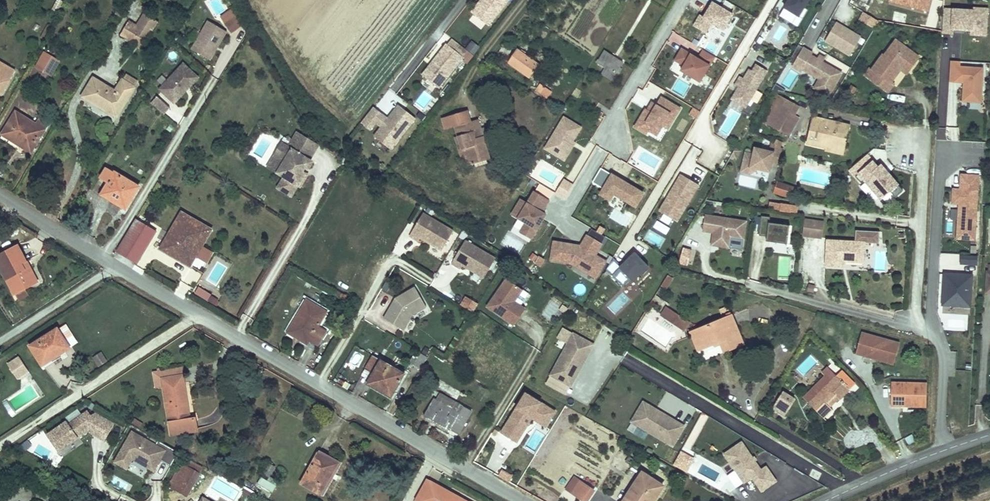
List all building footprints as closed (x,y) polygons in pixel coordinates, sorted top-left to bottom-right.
[(482,4),(479,2),(471,12),(488,25),(507,0),(485,0),(482,4)] [(782,8),(799,17),(809,0),(787,0),(782,8)] [(888,4),(927,15),(931,0),(889,0),(888,4)] [(701,17),(695,28),(707,35),(713,25),(725,32),(734,16),(713,4),(705,19),(701,17)] [(972,7),(972,10),(943,8),(942,29),(971,31),(970,36),(986,37),(988,8),(972,7)] [(229,10),(220,17),(231,33),(241,26),(229,10)] [(878,21),(863,12),(859,19),(874,28),(878,21)] [(144,42),(156,22),(143,14),(135,26),(127,21),(119,35),(131,43),(135,36),(144,42)] [(219,48),(228,33),(209,22),(192,50),(211,61),(217,51),(216,50),(218,47),(219,48)] [(861,36),(836,22),(824,42),(849,56),(861,36)] [(139,51),(144,42),(135,36),(131,43),(129,45),(139,51)] [(453,40),(448,46),(451,48),(463,57),(461,59),(467,63),(473,56),(465,50),(453,40)] [(473,40),(465,50),(473,56),(481,47),(473,40)] [(884,56),(883,55),(872,69),(875,72),(870,78),(887,91),(892,84),(890,83),(906,62),(911,66),(918,58),(895,41),(884,56)] [(446,44),(441,50),(446,54),(451,48),(448,46),(446,44)] [(834,88),(843,72),(827,63),(823,61),(825,57),(820,54),(817,58),(811,54),(813,52),(803,46),(802,49),(793,64),(792,67),(801,72),(802,70),(818,79),(812,88),(828,97),(834,88)] [(463,57),(451,48),(446,54),(441,50),(433,61),(436,63),(432,68),(429,65),(422,76),(438,88),(461,59),(463,57)] [(517,48),(508,61),(529,76),(538,62),(517,48)] [(624,62),(604,50),(597,63),(605,68),(616,75),(624,62)] [(676,63),(685,68),(682,73),(701,84),(716,58),(705,51),(699,60),(682,51),(676,63)] [(45,73),(54,57),(46,52),(37,68),(45,73)] [(53,77),(62,61),(54,57),(45,73),(53,77)] [(982,104),(984,68),(961,67),(961,62),(950,61),(949,82),(963,83),(962,102),(982,104)] [(0,63),(0,95),(2,96),(16,72),(0,63)] [(189,88),(198,77),(183,63),(159,89),(174,103),(185,92),(183,91),(186,88),(189,88)] [(756,64),(751,71),(748,69),(742,78),(739,76),(734,86),(737,87),(730,99),(746,108),(768,71),(756,64)] [(612,82),(616,75),(605,68),(601,75),(612,82)] [(117,115),(135,86),(134,86),(138,80),(127,73),(123,79),(123,78),(116,90),(115,92),(111,89),(112,88),(94,77),(83,95),(117,115)] [(551,91),(539,84),(535,91),(547,98),(551,91)] [(856,88),(850,85),(847,90),(853,94),(856,88)] [(780,97),(774,93),(759,120),(764,123),(780,97)] [(169,107),(157,95),(150,102),(163,114),(169,107)] [(792,104),(780,97),(764,123),(777,130),(792,104)] [(648,111),(637,128),(649,135),(651,132),(654,127),(662,132),(664,127),(669,130),(681,110),(663,99),(658,107),(654,105),(650,112),(648,111)] [(403,108),(398,104),(394,110),(399,114),(403,108)] [(797,107),(792,104),(777,130),(786,136),(796,119),(792,116),(797,107)] [(385,120),(387,118),(374,107),(361,123),(371,130),(376,123),(380,127),(382,125),(385,120)] [(415,117),(403,108),(399,114),(394,110),(387,118),(385,120),(388,123),(384,127),(382,125),(380,127),(374,135),(390,148),(415,117)] [(700,112),(693,108),(689,116),(696,120),(700,112)] [(17,112),(4,137),(33,154),(50,126),(41,121),(38,125),(17,112)] [(484,146),(480,136),(474,138),(471,131),(477,128),(474,121),(468,124),(464,113),(440,122),(444,133),(454,129),(457,139),(465,159),(468,168),(484,162),(478,148),(484,146)] [(841,129),(842,122),(814,117),(809,143),(830,147),(832,140),(849,143),(852,131),(841,129)] [(564,120),(546,152),(558,160),(560,158),(567,156),(569,157),(574,149),(572,148),(573,145),(582,131),(564,120)] [(853,124),(842,122),(841,129),(852,131),(853,124)] [(654,127),(651,132),(659,137),(662,132),(654,127)] [(480,136),(477,128),(471,131),(474,138),(480,136)] [(313,164),(311,163),(320,149),(299,136),(290,150),(284,146),(276,159),(286,165),(279,176),(286,180),(280,191),(293,199),(300,188),(302,190),(309,178),(305,176),(304,175),(307,170),(308,171),(311,170),(313,167),(313,164)] [(465,159),(457,139),(454,140),(462,160),(465,159)] [(849,143),(832,140),(830,147),(830,150),(847,153),(849,143)] [(774,143),(771,141),(769,150),(755,147),(754,154),(746,152),(742,170),(750,172),(757,168),(770,171),(772,163),(779,164),(783,147),(781,146),(774,143)] [(489,160),(484,146),(478,148),(484,162),(489,160)] [(878,166),(868,154),(849,170),(861,185),(864,182),(880,201),(891,193),(894,197),(902,191),(898,187),(900,186),(882,163),(878,166)] [(560,158),(558,160),(565,164),(569,157),(567,156),(560,158)] [(279,176),(286,165),(276,159),(269,170),(279,176)] [(543,167),(538,175),(551,183),(556,175),(543,167)] [(594,183),(605,190),(602,196),(612,201),(615,195),(637,208),(645,195),(602,169),(594,183)] [(127,213),(140,190),(108,171),(102,181),(110,186),(105,195),(118,204),(117,207),(127,213)] [(676,221),(699,184),(681,174),(659,210),(676,221)] [(974,239),(978,176),(962,175),(961,190),(954,189),(953,202),(960,203),(958,238),(974,239)] [(572,184),(564,180),(556,194),(564,198),(572,184)] [(778,182),(774,181),(771,190),(778,192),(779,188),(776,187),(778,182)] [(795,187),(778,182),(776,187),(779,188),(778,192),(792,197),(795,187)] [(535,192),(528,203),(521,199),(513,214),(527,222),(521,231),(532,237),(543,219),(539,216),(542,212),(549,200),(535,192)] [(798,204),(781,203),(781,204),(780,210),(780,212),(798,213),(798,204)] [(213,229),(181,210),(160,248),(181,260),(193,240),(203,246),(213,229)] [(451,231),(422,212),(407,235),(416,240),(418,237),(424,240),(426,237),(431,240),(428,243),(439,250),(451,231)] [(746,220),(704,213),(702,229),(713,231),(711,243),(729,246),(731,236),(743,238),(746,220)] [(787,243),(789,224),(769,221),(769,216),(761,214),(758,234),(766,235),(766,240),(787,243)] [(135,218),(116,251),(135,263),(155,230),(135,218)] [(805,221),(802,236),(822,239),(824,223),(805,221)] [(600,227),(597,232),(602,235),(605,230),(600,227)] [(592,229),(588,235),(601,244),(605,237),(602,235),(597,232),(592,229)] [(880,232),(856,230),(855,242),(865,243),(879,244),(880,232)] [(550,261),(571,264),(585,273),(595,280),(606,262),(597,256),(603,245),(601,244),(588,235),(586,234),(579,246),(553,241),(550,261)] [(193,240),(181,260),(191,266),(197,255),(203,246),(193,240)] [(855,242),(826,241),(826,265),(844,265),(844,260),(864,261),(865,243),(855,242)] [(496,261),(466,242),(452,264),(461,270),(463,267),(469,270),(471,267),(476,270),(473,273),(484,280),(496,261)] [(213,252),(203,246),(197,255),(208,262),(213,252)] [(28,270),(33,267),(20,247),(18,248),(26,262),(28,270)] [(694,249),(683,247),(679,265),(690,268),(694,249)] [(0,259),(0,264),(17,291),(31,282),(35,288),(43,283),(33,267),(28,270),(24,263),(26,262),(18,248),(0,259)] [(538,256),(533,252),(529,258),(534,262),(538,256)] [(633,283),(649,268),(637,254),(622,267),(614,259),(607,271),(623,288),(631,281),(633,283)] [(971,255),(960,255),(960,263),(977,264),(978,256),(976,256),(971,255)] [(545,260),(539,256),(535,264),(541,267),(545,260)] [(972,275),(943,273),(942,305),(970,306),(972,275)] [(669,280),(665,277),(659,287),(663,290),(669,280)] [(514,303),(522,291),(506,279),(487,308),(514,326),(523,312),(513,305),(514,303)] [(31,282),(17,291),(21,297),(35,288),(31,282)] [(815,285),(808,284),(807,291),(814,292),(815,285)] [(395,299),(384,318),(403,330),(412,315),(426,307),(415,287),(395,299)] [(219,299),(200,288),(196,294),(216,305),(219,299)] [(478,304),(466,296),(460,305),(473,313),(478,304)] [(307,301),(289,333),(318,350),(329,331),(321,325),(328,313),(307,301)] [(514,303),(513,305),(523,312),(525,310),(514,303)] [(722,318),(695,331),(702,349),(719,341),(725,352),(744,343),(730,315),(726,305),(718,309),(722,318)] [(665,320),(670,313),(665,310),(661,317),(665,320)] [(686,322),(670,313),(665,320),(682,329),(686,322)] [(948,329),(966,331),(968,315),(949,314),(948,329)] [(686,322),(682,329),(686,332),(690,324),(686,322)] [(896,359),(901,337),(863,327),(857,349),(896,359)] [(556,338),(566,343),(572,333),(562,328),(556,338)] [(570,384),(583,359),(578,356),(580,353),(583,354),(590,341),(573,331),(572,333),(566,343),(550,373),(570,384)] [(702,349),(695,331),(690,333),(698,350),(702,349)] [(57,335),(29,353),(42,374),(69,355),(57,335)] [(583,359),(593,342),(590,341),(583,354),(580,353),(578,356),(583,359)] [(709,347),(712,354),(722,350),(719,342),(709,347)] [(108,362),(101,352),(92,358),(99,369),(108,362)] [(28,371),(18,357),(8,364),(18,379),(28,371)] [(428,361),(423,358),(419,364),(415,362),(412,368),(416,370),(417,370),(423,374),(430,362),(428,361)] [(408,382),(373,360),(365,371),(379,379),(373,388),(395,402),(408,382)] [(809,403),(826,420),(835,410),(832,407),(850,389),(837,375),(828,367),(822,373),(826,376),(831,381),(809,403)] [(512,386),(520,374),(509,368),(502,379),(512,386)] [(837,375),(850,389),(855,384),(841,370),(837,375)] [(155,378),(158,394),(164,393),(163,386),(179,383),(178,374),(155,378)] [(826,376),(804,398),(809,403),(831,381),(826,376)] [(932,382),(895,381),(894,405),(905,405),(905,404),(933,404),(932,382)] [(179,383),(163,386),(164,393),(169,423),(190,419),(183,382),(179,383)] [(796,399),(786,392),(774,410),(784,416),(796,399)] [(545,405),(541,402),(526,393),(502,433),(517,442),(532,418),(535,420),(538,416),(549,422),(556,411),(545,405)] [(461,416),(435,402),(425,419),(448,432),(451,427),(462,433),(473,414),(465,409),(461,416)] [(661,413),(644,403),(642,405),(655,413),(654,415),(658,418),(661,413)] [(673,447),(685,427),(661,413),(658,418),(654,415),(655,413),(642,405),(632,423),(673,447)] [(68,427),(66,424),(46,438),(58,454),(87,435),(91,432),(92,434),(91,437),(103,444),(113,427),(94,417),(90,420),(86,414),(68,427)] [(190,419),(169,423),(170,429),(191,425),(190,419)] [(191,425),(170,429),(172,441),(198,436),(196,424),(191,425)] [(166,468),(174,454),(161,446),(158,444),(156,449),(151,446),(128,433),(110,463),(122,470),(128,460),(148,471),(150,467),(151,468),(155,461),(166,468)] [(755,456),(753,457),(742,440),(724,453),(744,484),(751,479),(761,494),(777,482),(766,466),(761,470),(756,461),(758,460),(755,456)] [(694,457),(681,451),(674,466),(687,472),(694,457)] [(319,455),(301,487),(323,500),(342,467),(319,455)] [(189,463),(184,471),(196,478),(201,470),(189,463)] [(719,473),(703,464),(698,473),(715,482),(719,473)] [(178,468),(167,488),(185,498),(196,478),(184,471),(178,468)] [(270,468),(264,477),(270,481),(276,471),(270,468)] [(513,476),(502,469),(499,475),(510,482),(513,476)] [(622,500),(653,500),(662,486),(641,472),(622,500)] [(574,476),(566,489),(583,500),(587,500),(589,498),(587,496),(592,488),(574,476)] [(258,488),(272,496),(276,490),(268,485),(262,481),(258,488)] [(268,485),(276,490),(279,486),(270,481),(268,485)] [(414,500),(454,500),(451,499),(453,497),(425,482),(414,500)]
